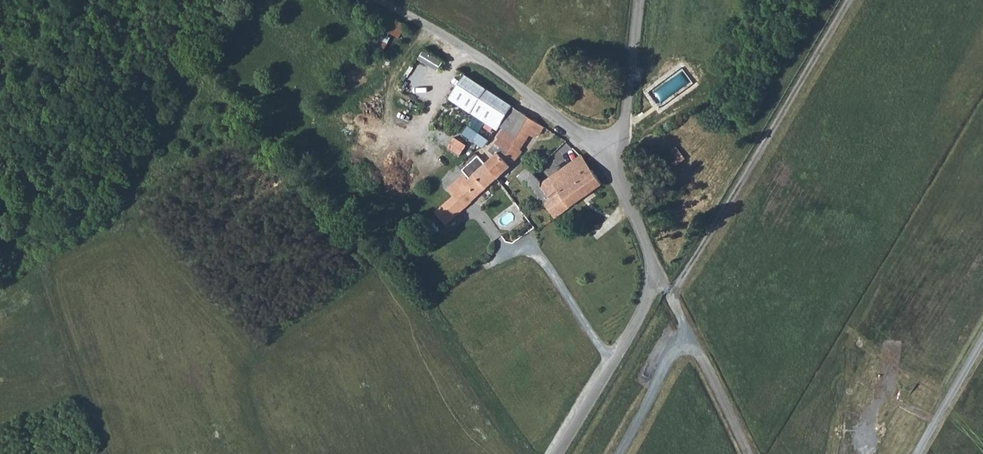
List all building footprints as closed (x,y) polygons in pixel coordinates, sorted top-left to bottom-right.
[(387,31),(400,37),(407,23),(393,17),(387,31)] [(517,97),(469,65),(463,74),(510,105),(511,105),(517,97)] [(463,74),(446,102),(468,115),(470,113),(496,129),(499,124),(511,105),(510,105),(463,74)] [(499,124),(525,140),(532,129),(537,132),(542,126),(511,105),(499,124)] [(468,124),(463,133),(474,139),(479,130),(468,124)] [(484,163),(494,173),(496,177),(508,166),(521,152),(519,150),(525,140),(499,124),(496,129),(487,142),(496,152),(484,163)] [(664,155),(674,167),(686,157),(677,145),(664,155)] [(484,163),(476,154),(461,168),(464,171),(446,187),(453,195),(461,188),(464,191),(467,194),(471,199),(496,177),(494,173),(484,163)] [(548,179),(558,192),(590,170),(581,156),(548,179)] [(516,175),(521,181),(532,171),(528,165),(516,175)] [(558,192),(568,205),(600,183),(590,170),(558,192)] [(521,181),(530,191),(543,182),(540,179),(532,171),(521,181)] [(530,191),(542,204),(543,203),(558,192),(548,179),(543,182),(530,191)] [(461,188),(453,195),(433,212),(444,224),(471,199),(467,194),(464,191),(461,188)] [(543,203),(548,210),(552,216),(568,205),(558,192),(543,203)]
